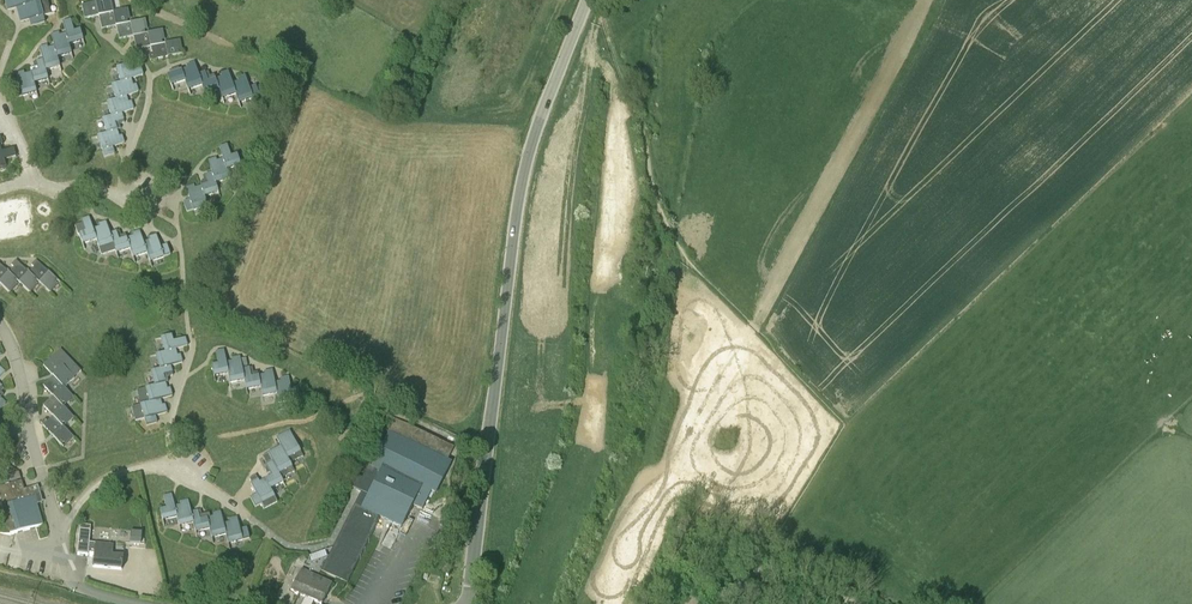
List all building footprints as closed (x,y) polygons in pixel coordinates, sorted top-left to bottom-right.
[(29,4),(28,0),(14,0),(9,1),(6,2),(8,10),(20,7),(22,13),(31,11),(29,4)] [(35,26),(45,23),(40,2),(46,1),(45,0),(29,4),(31,11),(22,13),(18,14),(21,22),(33,19),(35,26)] [(82,5),(85,19),(99,16),(99,15),(111,13),(108,0),(105,0),(82,5)] [(99,15),(99,16),(102,29),(116,26),(116,25),(128,23),(125,10),(128,10),(128,9),(111,13),(99,15)] [(116,25),(116,26),(119,39),(134,36),(145,33),(142,21),(146,20),(145,19),(128,23),(116,25)] [(63,46),(69,44),(83,40),(84,46),(85,46),(81,30),(74,32),(71,20),(63,22),(66,34),(60,36),(63,46)] [(134,36),(137,50),(151,47),(151,46),(162,44),(160,31),(163,30),(145,33),(134,36)] [(54,47),(48,49),(51,59),(57,57),(71,53),(72,59),(73,59),(69,44),(63,46),(60,36),(59,33),(51,35),(54,47)] [(151,46),(151,47),(153,54),(149,55),(150,61),(180,55),(177,41),(180,41),(180,40),(162,44),(151,46)] [(62,72),(57,57),(51,59),(48,49),(48,46),(40,48),(43,60),(33,63),(35,68),(37,67),(38,71),(39,72),(46,70),(59,66),(61,72),(62,72)] [(188,89),(202,85),(201,84),(208,82),(207,78),(210,77),(208,72),(198,75),(195,63),(187,66),(188,69),(191,78),(185,80),(190,95),(188,89)] [(122,82),(124,88),(133,86),(131,80),(143,76),(141,68),(129,72),(127,65),(111,71),(117,69),(122,82)] [(191,78),(188,69),(168,75),(173,91),(171,85),(185,80),(191,78)] [(50,85),(46,70),(39,72),(38,71),(25,75),(24,72),(22,72),(26,85),(34,83),(48,79),(49,85),(50,85)] [(26,85),(22,72),(16,74),(19,86),(13,88),(16,98),(36,93),(38,98),(34,83),(26,85)] [(222,98),(235,94),(242,92),(239,82),(233,84),(228,72),(221,75),(222,77),(225,87),(219,89),(224,104),(222,98)] [(201,84),(202,85),(207,100),(205,94),(219,89),(225,87),(222,77),(215,79),(214,76),(210,77),(207,78),(208,82),(201,84)] [(239,104),(260,97),(256,86),(249,88),(245,76),(238,79),(239,82),(242,92),(235,94),(241,109),(239,104)] [(113,86),(117,99),(119,105),(128,103),(127,96),(138,92),(136,85),(133,86),(124,88),(122,82),(106,87),(106,88),(113,86)] [(108,103),(112,116),(115,123),(118,122),(119,125),(125,123),(122,113),(134,109),(131,102),(128,103),(119,105),(117,99),(101,104),(101,105),(108,103)] [(103,120),(107,133),(109,140),(119,136),(115,123),(112,116),(96,121),(97,122),(103,120)] [(98,137),(105,157),(115,154),(112,147),(124,143),(122,135),(119,136),(109,140),(107,133),(92,138),(92,139),(98,137)] [(220,171),(227,169),(240,164),(242,170),(238,155),(231,157),(227,145),(219,147),(223,159),(217,161),(220,171)] [(5,167),(4,160),(16,157),(14,149),(1,152),(0,147),(0,168),(5,167)] [(216,182),(229,178),(231,184),(232,183),(227,169),(220,171),(217,161),(216,158),(208,161),(212,173),(203,176),(204,181),(207,180),(209,184),(216,182)] [(198,198),(205,196),(218,191),(220,197),(221,197),(216,182),(209,184),(195,188),(198,198)] [(210,211),(205,196),(198,198),(195,188),(194,185),(186,188),(190,200),(184,202),(187,212),(208,206),(209,211),(210,211)] [(83,244),(96,239),(103,237),(99,227),(93,229),(89,217),(82,220),(86,232),(79,234),(84,250),(85,249),(83,244)] [(100,248),(113,244),(113,243),(120,241),(119,237),(121,236),(120,231),(110,234),(106,222),(98,224),(99,227),(103,237),(96,239),(101,254),(102,254),(100,248)] [(134,257),(147,253),(153,251),(150,241),(144,243),(140,231),(132,233),(133,236),(136,246),(130,248),(135,263),(136,263),(134,257)] [(150,262),(171,255),(167,245),(161,247),(157,235),(149,238),(150,241),(153,251),(147,253),(152,268),(150,262)] [(117,253),(130,248),(136,246),(133,236),(120,241),(113,243),(113,244),(118,259),(119,259),(117,253)] [(49,290),(58,280),(38,262),(29,273),(29,272),(29,273),(37,281),(51,293),(49,290)] [(28,291),(37,281),(29,273),(29,272),(18,263),(11,271),(9,274),(17,281),(30,293),(31,293),(28,291)] [(17,281),(9,274),(11,271),(9,273),(0,265),(0,284),(10,294),(11,293),(8,291),(17,281)] [(650,275),(636,273),(634,297),(647,299),(650,275)] [(162,339),(166,352),(168,358),(177,355),(176,350),(188,346),(185,338),(173,342),(171,335),(156,340),(162,339)] [(214,376),(228,373),(235,372),(233,362),(226,363),(224,350),(216,352),(218,365),(212,366),(215,382),(214,376)] [(168,358),(166,352),(150,357),(154,371),(161,369),(163,376),(175,372),(174,365),(183,363),(180,355),(177,355),(168,358)] [(43,365),(53,376),(54,375),(62,384),(72,375),(74,377),(54,356),(43,365)] [(230,383),(244,380),(244,379),(251,378),(251,374),(254,373),(252,368),(242,370),(240,357),(232,359),(233,362),(235,372),(228,373),(231,389),(232,389),(230,383)] [(161,369),(154,371),(145,373),(149,387),(156,385),(158,392),(167,389),(165,383),(177,379),(175,372),(163,376),(161,369)] [(263,396),(277,394),(283,392),(281,381),(275,383),(272,370),(264,372),(265,375),(267,385),(260,387),(263,402),(264,402),(263,396)] [(74,397),(62,384),(54,375),(53,376),(43,385),(53,396),(54,396),(62,404),(72,395),(74,398),(74,397)] [(247,389),(260,387),(267,385),(265,375),(251,378),(244,379),(244,380),(247,396),(248,396),(247,389)] [(279,403),(300,399),(298,388),(291,389),(289,377),(280,378),(281,381),(283,392),(277,394),(280,409),(279,403)] [(158,392),(156,385),(149,387),(141,390),(136,391),(140,405),(151,402),(152,408),(162,406),(165,405),(163,399),(172,396),(170,388),(167,389),(158,392)] [(54,396),(53,396),(43,406),(53,416),(54,416),(62,425),(72,416),(74,418),(62,404),(54,396)] [(151,402),(140,405),(131,408),(135,422),(138,421),(139,421),(145,420),(147,426),(157,423),(155,416),(167,413),(165,405),(162,406),(152,408),(151,402)] [(54,416),(53,416),(48,422),(45,419),(41,423),(61,445),(71,436),(74,438),(62,425),(54,416)] [(360,493),(333,546),(321,570),(347,584),(381,518),(401,528),(413,505),(422,510),(432,492),(436,494),(451,464),(447,462),(454,448),(392,417),(385,432),(388,433),(372,466),(369,464),(362,477),(356,473),(349,487),(360,493)] [(281,461),(288,458),(300,452),(303,457),(304,457),(296,442),(290,445),(284,434),(277,438),(282,449),(277,452),(281,461)] [(279,473),(291,467),(294,473),(295,472),(288,458),(281,461),(277,452),(275,449),(268,453),(274,464),(265,469),(268,474),(270,473),(272,476),(279,473)] [(265,491),(270,488),(283,482),(286,488),(286,487),(279,473),(272,476),(260,483),(265,491)] [(250,498),(255,507),(274,498),(277,503),(278,503),(270,488),(265,491),(260,483),(258,480),(251,483),(257,495),(250,498)] [(24,490),(22,481),(0,487),(0,497),(24,490)] [(37,506),(32,488),(24,490),(0,497),(0,499),(5,516),(37,506)] [(175,507),(172,494),(164,496),(167,508),(160,510),(164,526),(165,526),(163,520),(177,517),(183,515),(181,505),(175,507)] [(183,515),(177,517),(180,532),(181,532),(180,526),(193,523),(193,522),(200,520),(199,516),(202,515),(201,510),(191,512),(188,500),(180,502),(181,505),(183,515)] [(10,535),(15,533),(42,525),(37,506),(5,516),(10,535)] [(216,527),(210,529),(213,544),(214,544),(213,538),(226,535),(232,533),(230,523),(224,524),(221,512),(213,514),(213,517),(216,527)] [(193,522),(193,523),(197,538),(198,538),(196,532),(210,529),(216,527),(213,517),(200,520),(193,522)] [(243,540),(250,538),(247,528),(240,530),(237,517),(229,519),(230,523),(232,533),(226,535),(230,550),(229,543),(243,540)] [(89,543),(91,531),(80,530),(77,554),(88,555),(88,554),(94,555),(93,567),(122,570),(123,557),(113,556),(114,545),(89,543)] [(133,532),(133,543),(143,544),(144,533),(133,532)] [(311,600),(320,603),(322,603),(332,584),(301,569),(291,590),(311,600)]
